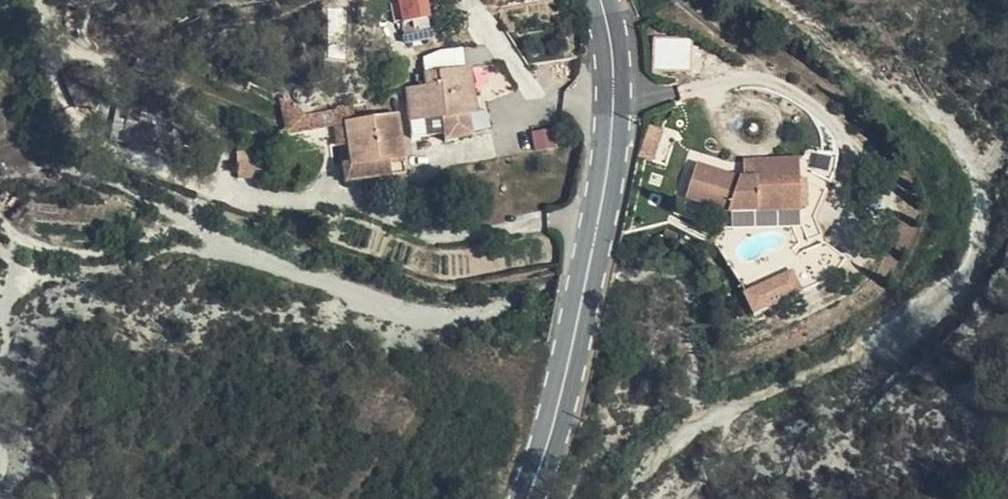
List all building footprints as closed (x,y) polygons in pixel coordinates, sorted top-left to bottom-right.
[(404,18),(431,16),(429,0),(402,0),(404,18)] [(689,37),(653,36),(653,64),(690,64),(689,37)] [(407,82),(409,117),(476,112),(473,66),(426,68),(426,82),(407,82)] [(663,111),(648,105),(646,117),(641,147),(686,163),(691,138),(660,127),(663,111)] [(400,110),(343,119),(347,141),(342,141),(342,145),(350,143),(353,164),(345,166),(346,179),(409,168),(400,110)] [(476,112),(409,117),(410,128),(476,125),(476,112)] [(347,141),(343,119),(328,121),(333,143),(342,141),(347,141)] [(342,145),(345,166),(353,164),(350,143),(342,145)] [(733,155),(730,171),(789,183),(793,167),(733,155)] [(789,183),(730,171),(697,160),(682,193),(718,205),(785,216),(789,183)] [(755,313),(804,288),(793,267),(744,292),(755,313)]
